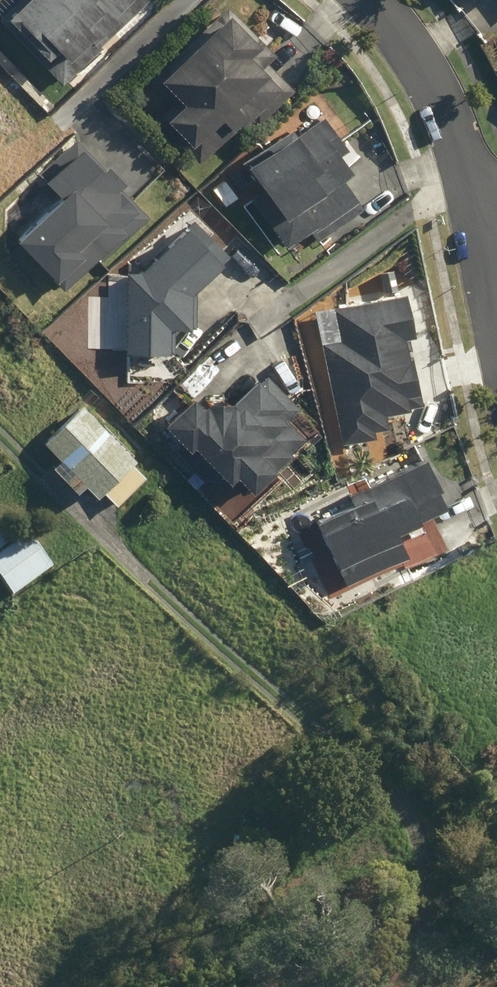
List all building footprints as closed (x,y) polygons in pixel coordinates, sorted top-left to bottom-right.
[(1,16),(64,80),(147,0),(17,0),(1,16)] [(159,117),(200,160),(264,101),(271,109),(294,87),(267,58),(276,50),(230,4),(152,78),(175,102),(159,117)] [(253,195),(288,242),(317,220),(327,233),(363,206),(357,197),(360,195),(343,172),(352,165),(338,147),(346,141),(323,110),(299,128),(298,126),(295,128),(293,125),(245,160),(265,186),(253,195)] [(65,201),(18,244),(65,295),(147,218),(122,191),(127,186),(111,168),(108,170),(78,139),(40,175),(65,201)] [(230,258),(195,222),(143,270),(127,270),(127,355),(175,355),(175,331),(198,331),(198,294),(225,268),(222,265),(230,258)] [(379,433),(377,424),(389,422),(386,410),(412,404),(408,389),(422,386),(409,333),(417,331),(406,287),(344,301),(345,302),(312,310),(344,441),(379,433)] [(263,371),(243,394),(206,395),(206,405),(189,390),(163,419),(194,446),(184,457),(218,487),(227,477),(231,480),(237,473),(250,485),(300,433),(283,417),(297,402),(263,371)] [(105,495),(119,508),(148,480),(134,465),(138,462),(85,407),(46,445),(63,463),(56,469),(80,495),(88,487),(101,499),(105,495)] [(452,500),(429,452),(350,489),(355,498),(315,517),(336,561),(410,526),(407,521),(452,500)] [(12,543),(3,530),(0,532),(0,552),(12,543)] [(15,599),(55,569),(30,535),(0,557),(0,578),(15,599)]
